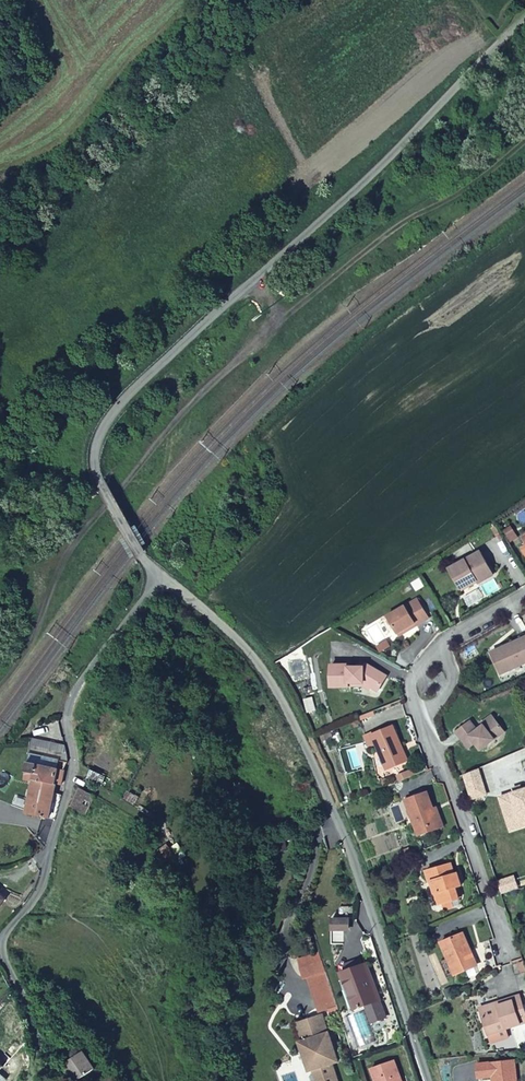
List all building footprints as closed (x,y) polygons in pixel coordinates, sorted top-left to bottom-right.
[(479,550),(447,568),(457,586),(474,576),(476,581),(491,573),(479,550)] [(394,633),(412,622),(413,624),(426,616),(415,596),(383,614),(394,633)] [(490,651),(500,672),(524,661),(524,630),(501,641),(503,644),(490,651)] [(348,663),(330,664),(330,684),(348,684),(348,681),(364,680),(377,688),(386,674),(365,663),(364,665),(348,665),(348,663)] [(480,717),(484,722),(494,713),(491,709),(480,717)] [(494,713),(484,722),(477,727),(470,717),(455,728),(467,745),(475,740),(480,746),(504,728),(494,713)] [(394,720),(373,730),(388,763),(409,753),(394,720)] [(62,767),(66,761),(55,754),(50,752),(48,758),(62,767)] [(24,780),(27,782),(32,783),(32,779),(57,784),(61,768),(27,761),(24,780)] [(478,765),(462,772),(469,795),(484,791),(478,765)] [(26,815),(53,820),(60,793),(55,791),(57,784),(32,779),(32,783),(26,815)] [(519,788),(512,790),(497,794),(506,821),(518,818),(519,820),(524,818),(524,786),(519,788)] [(92,793),(77,787),(69,805),(85,811),(92,793)] [(403,795),(415,827),(429,821),(432,827),(443,822),(437,806),(433,807),(426,787),(403,795)] [(519,820),(518,818),(506,821),(508,828),(524,823),(524,818),(519,820)] [(429,821),(415,827),(417,832),(432,827),(429,821)] [(407,845),(400,848),(403,855),(410,852),(407,845)] [(451,859),(426,866),(429,877),(432,876),(439,899),(458,893),(454,883),(461,881),(457,868),(454,869),(451,859)] [(355,905),(340,905),(340,914),(355,914),(355,905)] [(348,917),(332,917),(332,928),(348,928),(348,917)] [(459,928),(437,938),(452,971),(471,961),(464,947),(467,946),(459,928)] [(378,1000),(366,963),(343,971),(356,1008),(365,1004),(371,1023),(384,1018),(378,1000)] [(337,1003),(326,969),(310,974),(321,1008),(337,1003)] [(478,1000),(479,1003),(514,992),(513,988),(478,1000)] [(514,992),(479,1003),(486,1028),(504,1022),(521,1017),(514,992)] [(322,1011),(299,1019),(305,1037),(301,1038),(310,1067),(314,1066),(319,1080),(339,1080),(331,1059),(338,1057),(329,1029),(328,1030),(322,1011)] [(342,1017),(345,1025),(351,1023),(348,1016),(342,1017)] [(507,1031),(504,1022),(486,1028),(489,1037),(507,1031)] [(82,1050),(63,1065),(77,1080),(95,1066),(82,1050)] [(393,1058),(371,1066),(377,1080),(402,1080),(393,1058)] [(476,1062),(478,1076),(492,1075),(493,1080),(516,1080),(513,1058),(476,1062)] [(9,1080),(1,1072),(6,1067),(0,1062),(0,1080),(8,1080),(9,1080)]
